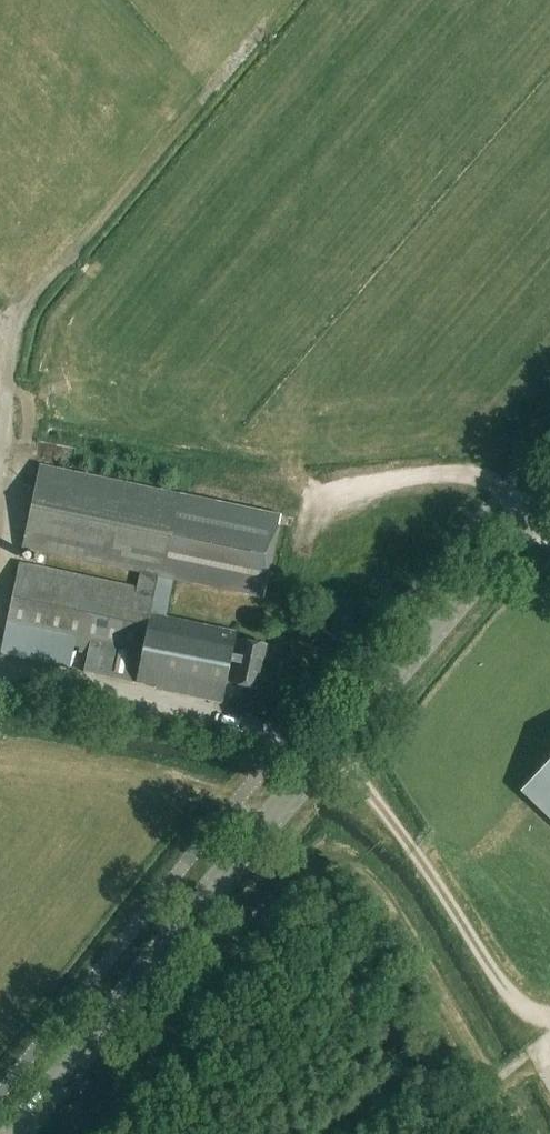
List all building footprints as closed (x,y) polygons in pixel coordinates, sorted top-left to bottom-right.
[(279,516),(39,467),(22,547),(139,571),(136,589),(18,565),(5,632),(88,649),(83,672),(136,683),(136,681),(156,685),(155,688),(222,702),(226,683),(256,689),(265,645),(235,640),(236,634),(149,616),(157,576),(263,597),(279,516)] [(522,792),(549,818),(549,762),(522,792)]
